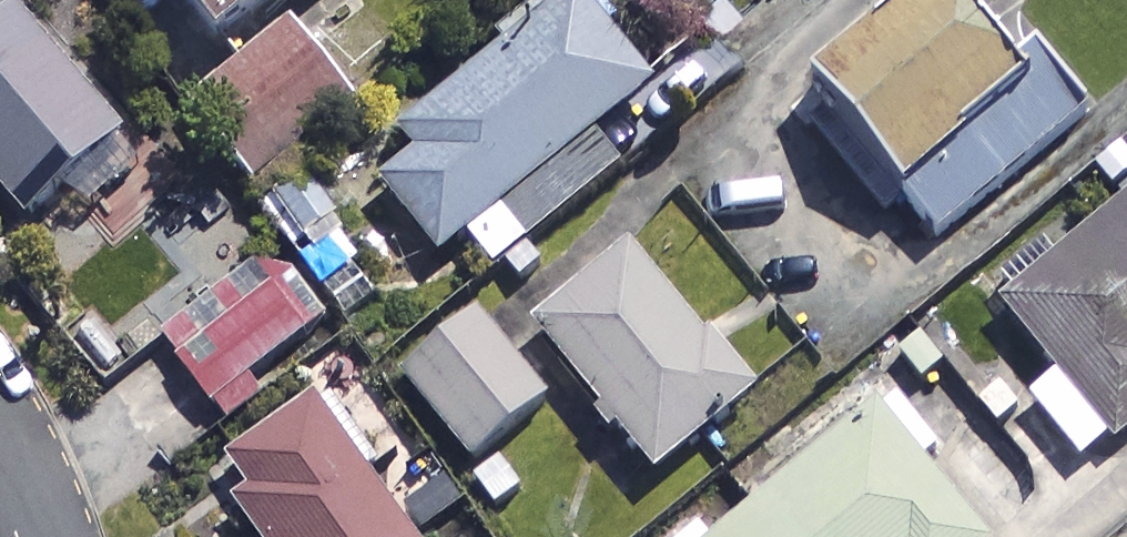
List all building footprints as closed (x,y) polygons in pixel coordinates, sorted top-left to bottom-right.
[(225,71),(318,0),(171,0),(225,71)] [(1093,134),(1043,70),(1015,92),(943,0),(913,0),(816,77),(832,97),(821,105),(940,255),(1093,134)] [(656,95),(576,2),(403,150),(423,173),(390,201),(444,264),(467,244),(497,279),(625,170),(601,142),(656,95)] [(0,50),(0,200),(36,242),(130,161),(20,33),(0,50)] [(349,117),(286,43),(198,118),(260,192),(349,117)] [(319,185),(272,217),(299,257),(346,225),(319,185)] [(1006,319),(1063,384),(1034,410),(1095,479),(1126,451),(1126,218),(1006,319)] [(751,409),(631,263),(539,339),(659,485),(751,409)] [(313,338),(271,287),(177,364),(218,415),(313,338)] [(550,412),(485,329),(402,393),(467,476),(550,412)] [(735,491),(758,519),(736,536),(975,536),(924,473),(941,460),(899,407),(860,437),(838,409),(735,491)] [(319,415),(218,485),(254,536),(403,536),(319,415)]
